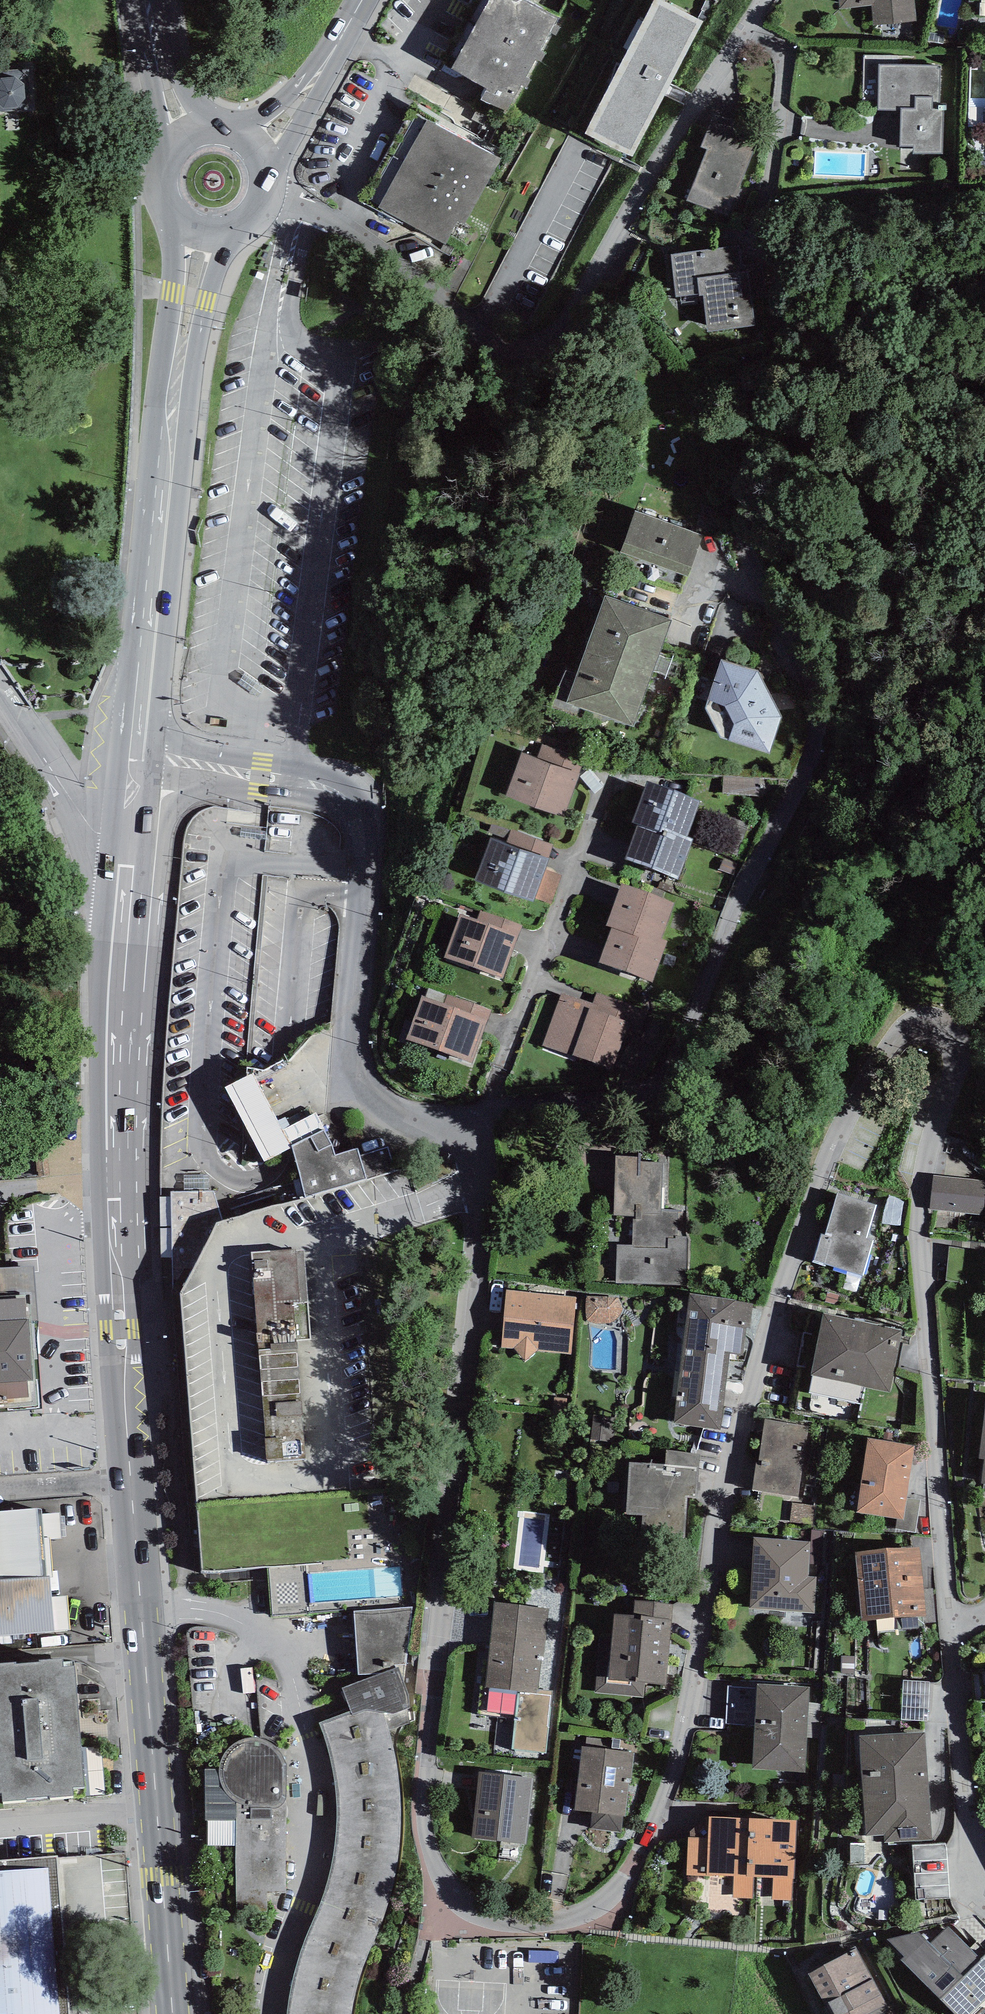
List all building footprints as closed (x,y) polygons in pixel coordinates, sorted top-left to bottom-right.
[(522,0),(490,0),(452,69),(487,89),(481,100),(505,113),(557,18),(522,0)] [(585,134),(633,158),(703,22),(659,0),(654,0),(585,134)] [(839,9),(871,6),(873,26),(916,21),(914,0),(838,0),(839,9)] [(901,110),(900,146),(914,146),(913,152),(943,153),(943,109),(939,109),(940,69),(937,69),(937,66),(879,65),(878,110),(901,110)] [(0,72),(0,111),(8,110),(29,109),(26,70),(0,72)] [(706,150),(687,202),(730,218),(761,133),(713,115),(701,148),(706,150)] [(501,159),(428,120),(379,208),(446,244),(458,221),(464,224),(501,159)] [(749,244),(671,254),(676,297),(680,297),(681,303),(704,300),(708,332),(758,324),(749,244)] [(702,535),(635,510),(621,552),(688,576),(702,535)] [(670,620),(605,596),(567,703),(633,726),(670,620)] [(720,738),(769,753),(782,717),(758,671),(721,660),(705,708),(720,738)] [(538,758),(580,773),(589,748),(547,734),(538,758)] [(538,758),(522,752),(506,796),(564,817),(580,773),(538,758)] [(759,796),(760,778),(724,776),(723,793),(759,796)] [(665,827),(687,836),(699,801),(647,781),(631,823),(638,826),(662,835),(665,827)] [(638,826),(624,859),(677,880),(694,839),(687,836),(665,827),(662,835),(638,826)] [(506,843),(549,858),(553,845),(512,829),(506,843)] [(506,843),(491,838),(474,880),(533,902),(535,898),(545,870),(549,858),(506,843)] [(734,875),(740,862),(726,856),(720,869),(734,875)] [(545,870),(535,898),(551,904),(561,876),(545,870)] [(635,929),(662,939),(674,903),(622,883),(606,926),(611,927),(633,935),(635,929)] [(477,920),(518,936),(522,925),(481,909),(477,920)] [(477,920),(460,914),(444,958),(503,978),(518,936),(477,920)] [(611,927),(599,963),(653,983),(667,941),(662,939),(635,929),(633,935),(611,927)] [(562,993),(542,1045),(619,1072),(641,1006),(597,992),(593,1004),(562,993)] [(444,1004),(487,1020),(491,1010),(448,994),(444,1004)] [(444,1004),(422,996),(406,1039),(473,1064),(487,1020),(444,1004)] [(617,1245),(616,1283),(687,1284),(688,1238),(676,1238),(676,1211),(661,1210),(662,1152),(637,1152),(637,1155),(615,1155),(614,1215),(634,1215),(633,1245),(617,1245)] [(930,1209),(984,1216),(984,1180),(934,1174),(930,1209)] [(193,1199),(183,1197),(179,1218),(212,1225),(219,1189),(196,1184),(193,1199)] [(822,1233),(812,1263),(824,1266),(825,1264),(863,1276),(873,1241),(866,1239),(876,1205),(838,1193),(825,1234),(822,1233)] [(266,1463),(305,1460),(296,1339),(311,1338),(303,1250),(296,1251),(296,1249),(251,1252),(266,1463)] [(507,1290),(501,1347),(514,1348),(525,1361),(537,1351),(572,1355),(577,1297),(507,1290)] [(690,1293),(674,1423),(721,1430),(730,1353),(743,1356),(746,1328),(749,1328),(753,1303),(690,1293)] [(29,1397),(27,1381),(33,1381),(29,1320),(26,1320),(24,1296),(0,1297),(0,1400),(29,1397)] [(586,1314),(587,1322),(590,1322),(594,1323),(599,1324),(609,1323),(611,1322),(614,1321),(618,1318),(620,1316),(621,1312),(622,1309),(622,1305),(620,1301),(617,1298),(607,1296),(587,1297),(586,1306),(586,1314)] [(890,1392),(902,1331),(824,1313),(811,1376),(809,1393),(862,1403),(865,1387),(890,1392)] [(756,1464),(753,1490),(798,1497),(808,1426),(765,1419),(758,1464),(756,1464)] [(915,1445),(867,1437),(857,1512),(897,1519),(903,1520),(907,1499),(915,1445)] [(642,1536),(684,1540),(687,1498),(697,1498),(700,1454),(666,1450),(664,1464),(629,1463),(627,1514),(644,1515),(642,1536)] [(920,1500),(907,1499),(903,1520),(897,1519),(895,1529),(916,1533),(920,1500)] [(817,1506),(792,1503),(789,1522),(814,1525),(817,1506)] [(0,1512),(0,1635),(54,1631),(51,1597),(49,1577),(46,1576),(42,1514),(41,1509),(0,1512)] [(521,1512),(521,1565),(549,1565),(549,1512),(521,1512)] [(59,1513),(42,1514),(46,1576),(49,1577),(52,1577),(50,1540),(61,1539),(59,1513)] [(810,1542),(754,1537),(750,1608),(814,1614),(816,1577),(808,1576),(810,1542)] [(920,1547),(856,1552),(862,1621),(927,1616),(920,1547)] [(315,1603),(312,1561),(272,1564),(274,1605),(315,1603)] [(51,1597),(54,1631),(69,1630),(67,1596),(51,1597)] [(633,1616),(673,1619),(674,1604),(635,1601),(633,1616)] [(495,1602),(485,1687),(490,1688),(518,1691),(538,1693),(538,1690),(541,1658),(544,1658),(549,1609),(495,1602)] [(413,1607),(355,1612),(358,1676),(380,1674),(399,1667),(403,1680),(413,1607)] [(597,1678),(596,1693),(644,1697),(645,1683),(667,1685),(673,1619),(633,1616),(615,1614),(610,1679),(597,1678)] [(2,1802),(27,1800),(26,1798),(49,1796),(49,1798),(75,1796),(74,1789),(85,1788),(75,1660),(63,1661),(63,1658),(39,1660),(39,1662),(16,1664),(16,1662),(0,1663),(0,1794),(2,1794),(2,1802)] [(351,2010),(356,1989),(360,1972),(369,1951),(379,1929),(387,1904),(392,1885),(396,1864),(399,1840),(400,1813),(398,1785),(393,1752),(383,1715),(392,1717),(408,1711),(407,1698),(403,1680),(399,1667),(380,1674),(343,1688),(350,1712),(319,1723),(327,1749),(333,1772),(337,1795),(338,1824),(335,1849),(332,1869),(324,1897),(312,1928),(300,1956),(292,1986),(288,2013),(351,2013),(351,2010)] [(928,1721),(930,1682),(904,1681),(902,1720),(928,1721)] [(810,1687),(758,1684),(753,1769),(805,1772),(810,1687)] [(487,1711),(515,1715),(518,1691),(490,1688),(487,1711)] [(553,1691),(538,1690),(538,1693),(518,1691),(515,1715),(512,1749),(546,1753),(553,1691)] [(859,1736),(865,1835),(884,1835),(884,1842),(931,1840),(925,1732),(859,1736)] [(237,1912),(267,1912),(266,1893),(286,1892),(286,1798),(287,1764),(285,1760),(281,1753),(276,1746),(272,1742),(267,1739),(261,1738),(255,1736),(249,1737),(244,1739),(237,1741),(232,1746),(229,1748),(226,1752),(223,1757),(221,1762),(220,1766),(219,1769),(205,1769),(205,1821),(207,1821),(208,1845),(236,1846),(237,1912)] [(587,1737),(586,1746),(619,1750),(620,1740),(587,1737)] [(586,1746),(582,1746),(574,1811),(592,1813),(623,1817),(625,1817),(628,1783),(631,1783),(634,1752),(619,1750),(586,1746)] [(533,1779),(480,1772),(472,1838),(525,1844),(533,1779)] [(621,1833),(623,1817),(592,1813),(590,1828),(621,1833)] [(733,1876),(733,1898),(753,1898),(754,1877),(772,1878),(772,1899),(792,1900),(793,1879),(794,1879),(796,1820),(710,1817),(709,1838),(689,1838),(687,1874),(733,1876)] [(0,1861),(0,2013),(69,2013),(58,1857),(0,1861)] [(955,2013),(970,2013),(984,2000),(984,1956),(981,1960),(948,1926),(929,1944),(918,1932),(887,1940),(904,1958),(901,1961),(955,2013)] [(891,2005),(859,1947),(809,1974),(826,2008),(823,2009),(826,2013),(885,2013),(891,2005)]
